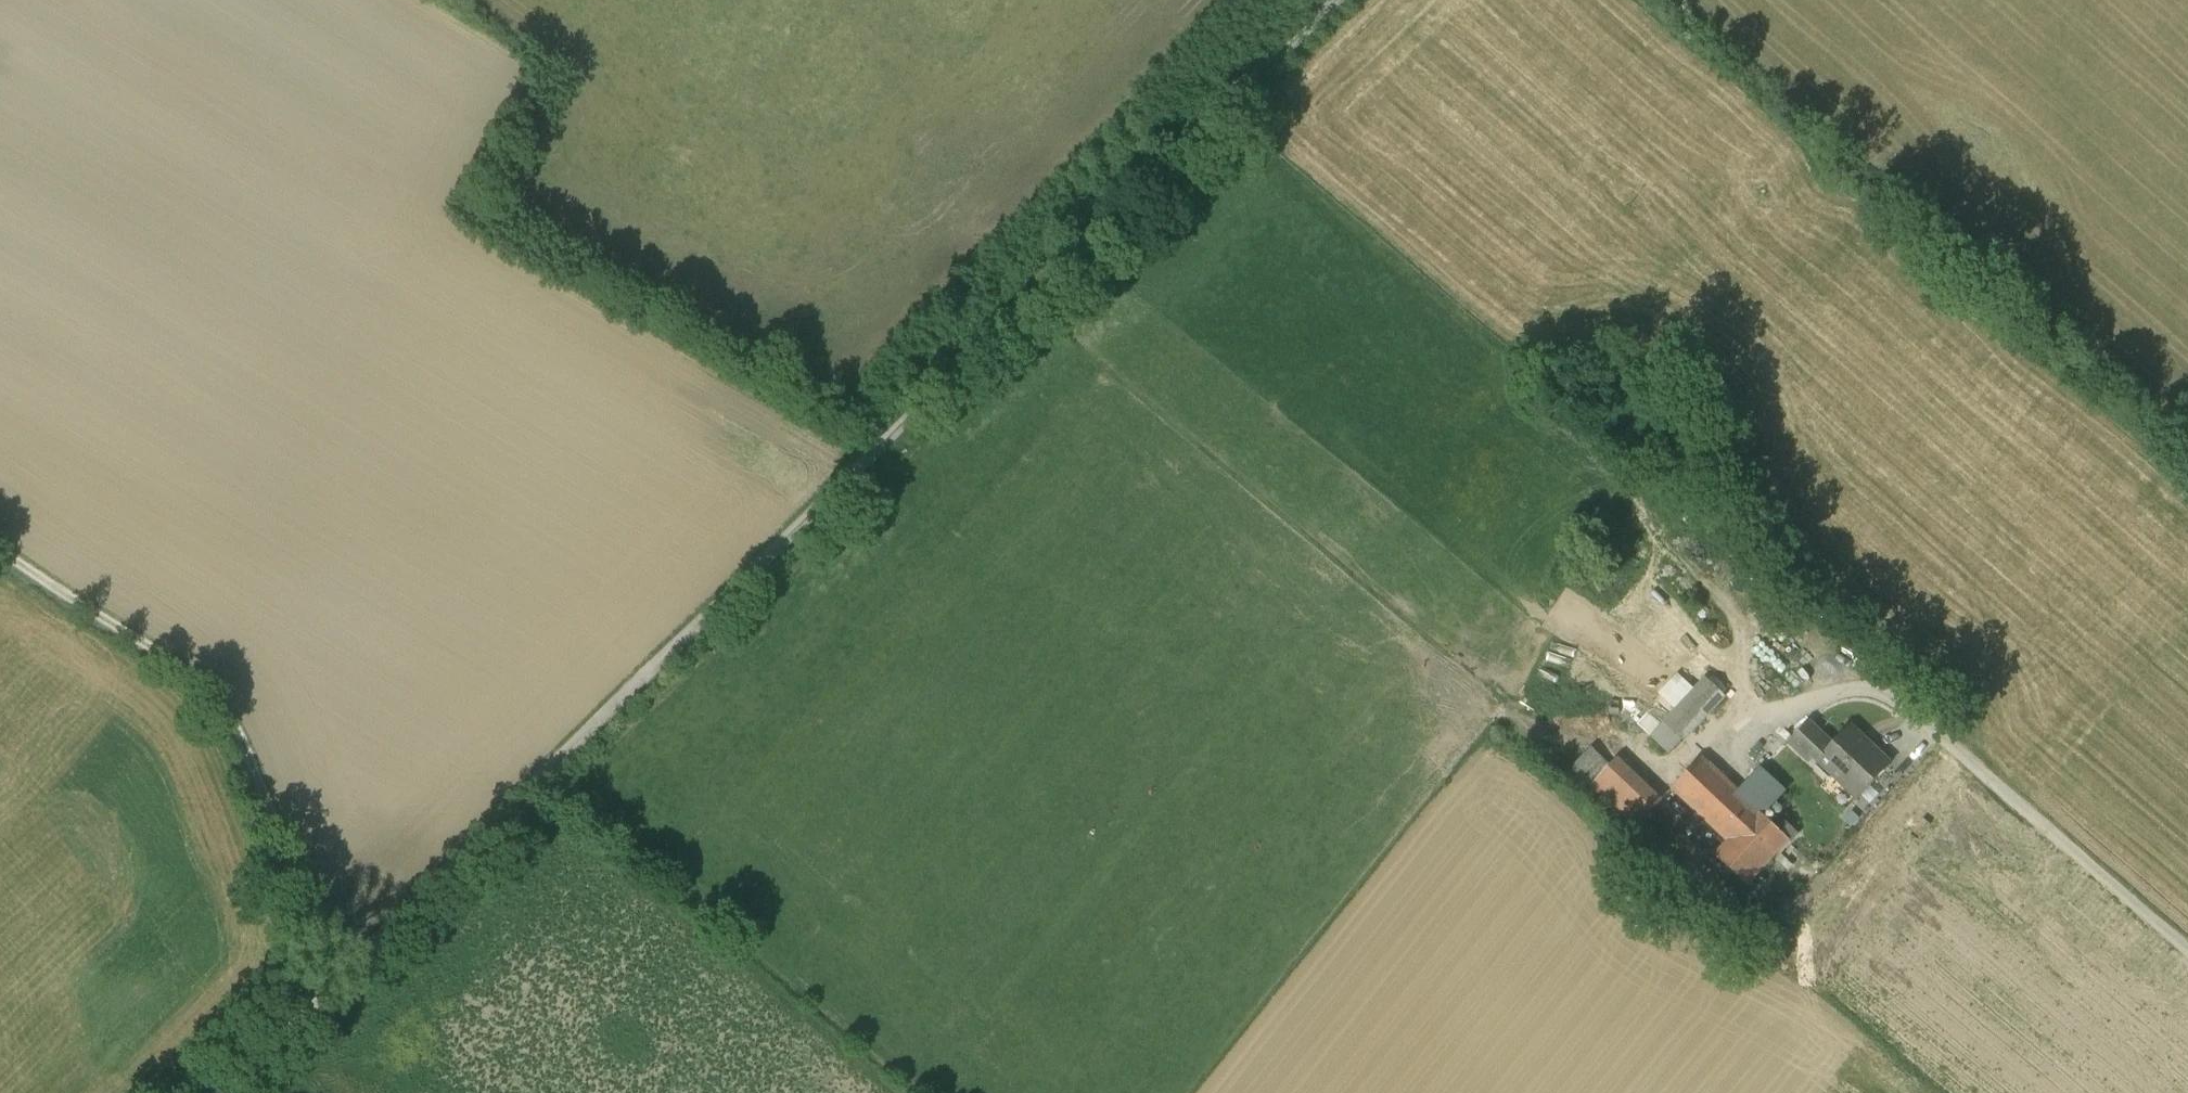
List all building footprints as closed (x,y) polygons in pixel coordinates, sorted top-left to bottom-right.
[(1707,679),(1666,723),(1684,741),(1725,696),(1707,679)] [(1684,741),(1666,723),(1652,738),(1670,755),(1684,741)] [(1833,746),(1810,724),(1791,742),(1811,761),(1815,757),(1819,761),(1833,746)] [(1891,766),(1851,728),(1833,746),(1819,761),(1859,799),(1891,766)] [(1790,841),(1703,758),(1674,789),(1729,841),(1716,856),(1748,886),(1790,841)] [(1660,800),(1615,760),(1588,791),(1633,831),(1660,800)]
